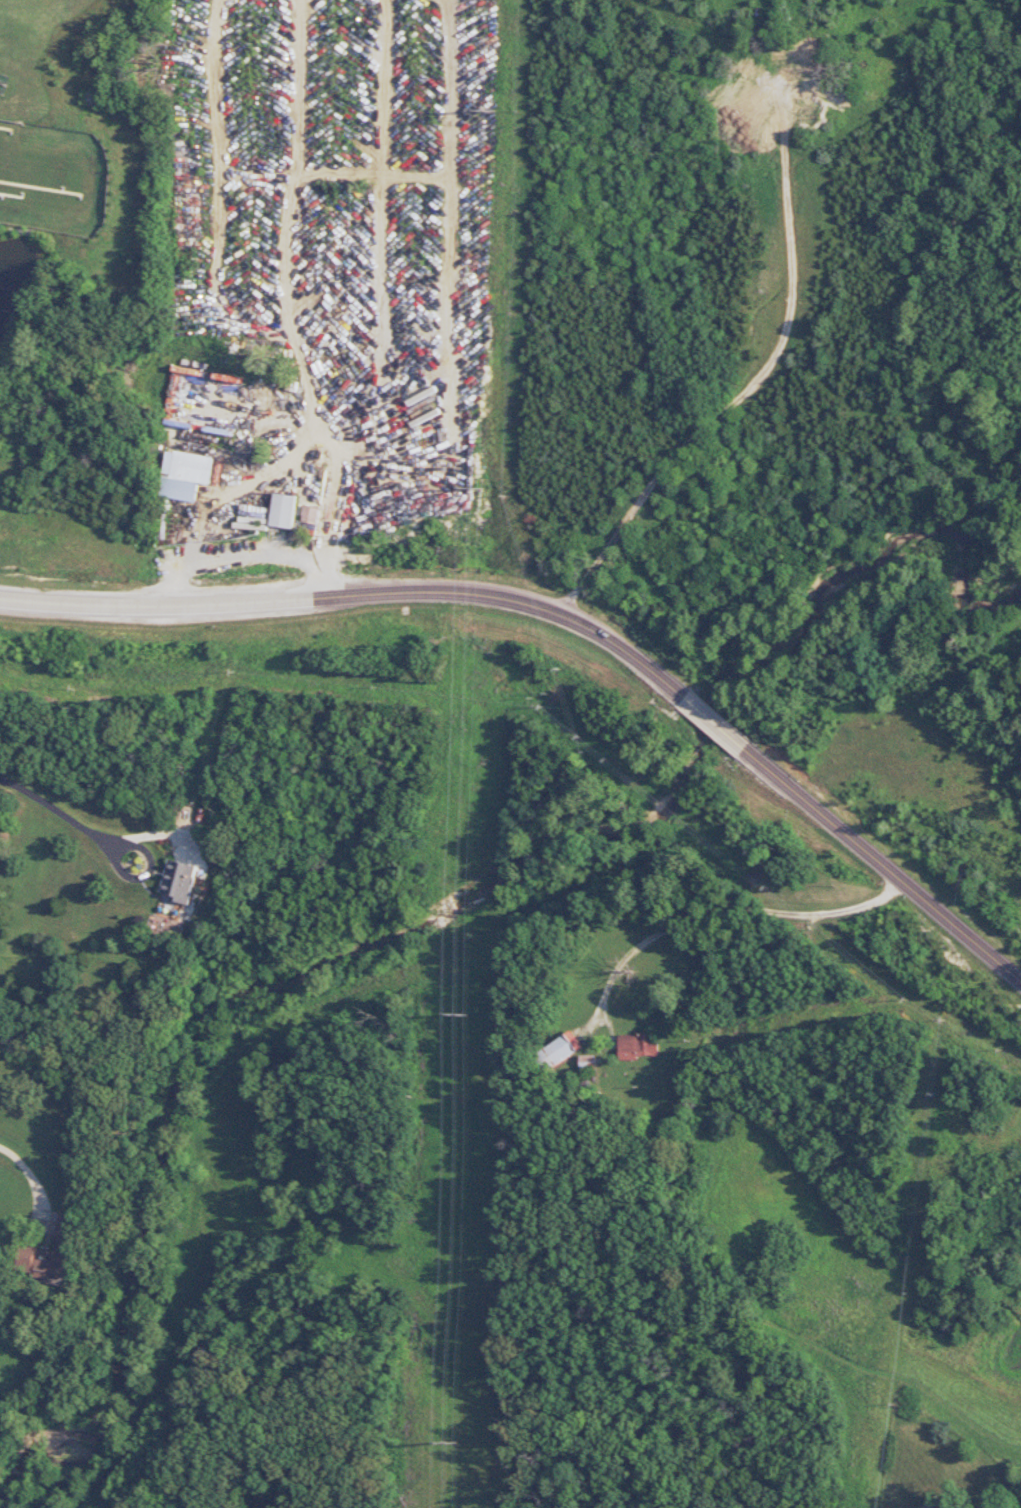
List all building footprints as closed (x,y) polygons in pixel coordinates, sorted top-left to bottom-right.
[(209,484),(214,457),(165,450),(158,496),(195,502),(198,483),(209,484)] [(272,526),(294,528),(297,496),(275,494),(272,526)] [(318,525),(321,508),(306,506),(303,522),(318,525)] [(199,866),(168,860),(161,892),(171,895),(170,901),(190,905),(199,866)] [(582,1048),(571,1030),(537,1052),(549,1069),(582,1048)] [(619,1058),(658,1057),(657,1033),(618,1034),(619,1058)] [(595,1055),(579,1056),(580,1071),(596,1070),(595,1055)] [(55,1251),(28,1247),(24,1274),(56,1278),(56,1282),(67,1284),(70,1265),(66,1265),(69,1246),(68,1245),(73,1214),(61,1212),(55,1251)]
